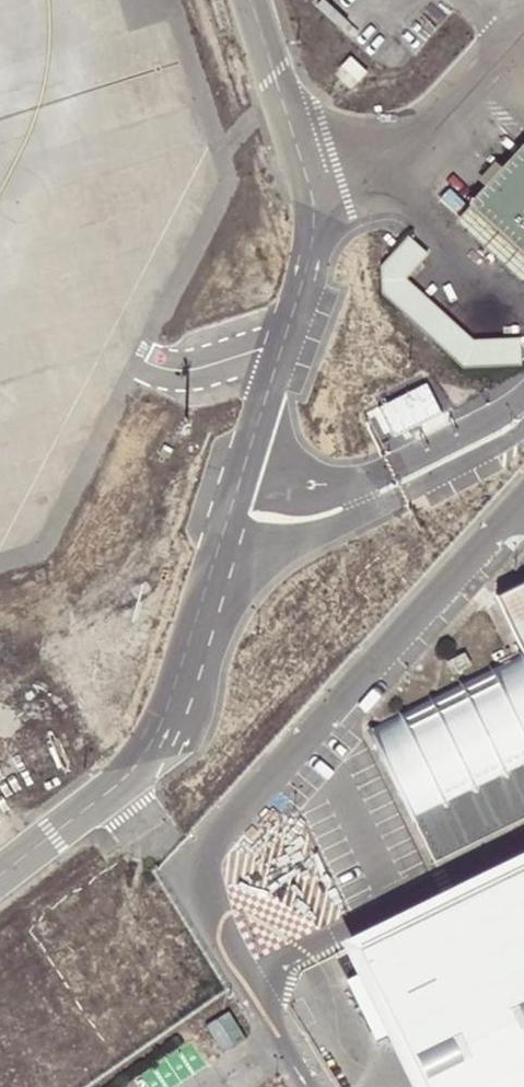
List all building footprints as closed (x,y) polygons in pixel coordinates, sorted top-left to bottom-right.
[(466,202),(523,254),(523,139),(466,202)] [(521,369),(519,337),(472,340),(404,278),(427,253),(407,235),(380,264),(381,294),(463,369),(521,369)] [(498,605),(521,653),(366,728),(432,864),(523,818),(523,580),(493,595),(498,605)] [(393,929),(359,946),(429,1086),(523,1086),(523,865),(393,929)]
